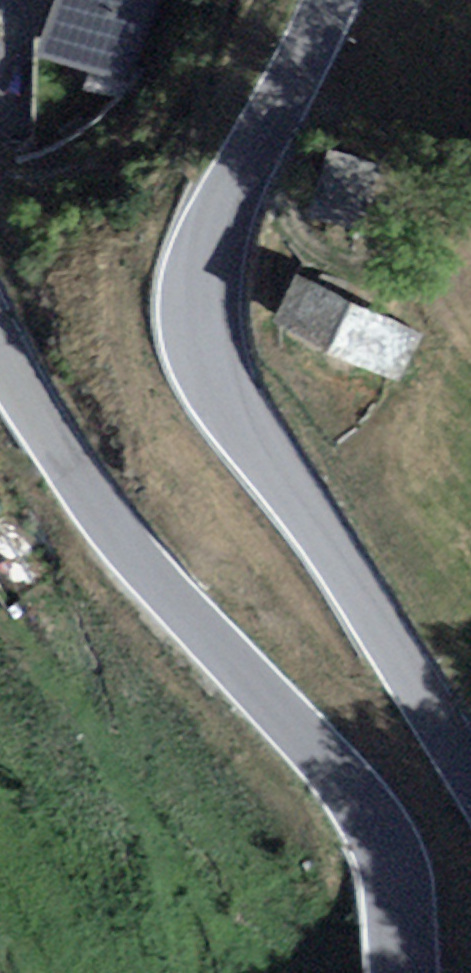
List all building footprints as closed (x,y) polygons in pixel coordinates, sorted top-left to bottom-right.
[(51,37),(147,59),(161,0),(59,0),(51,37)] [(415,335),(300,281),(283,318),(397,371),(415,335)]
